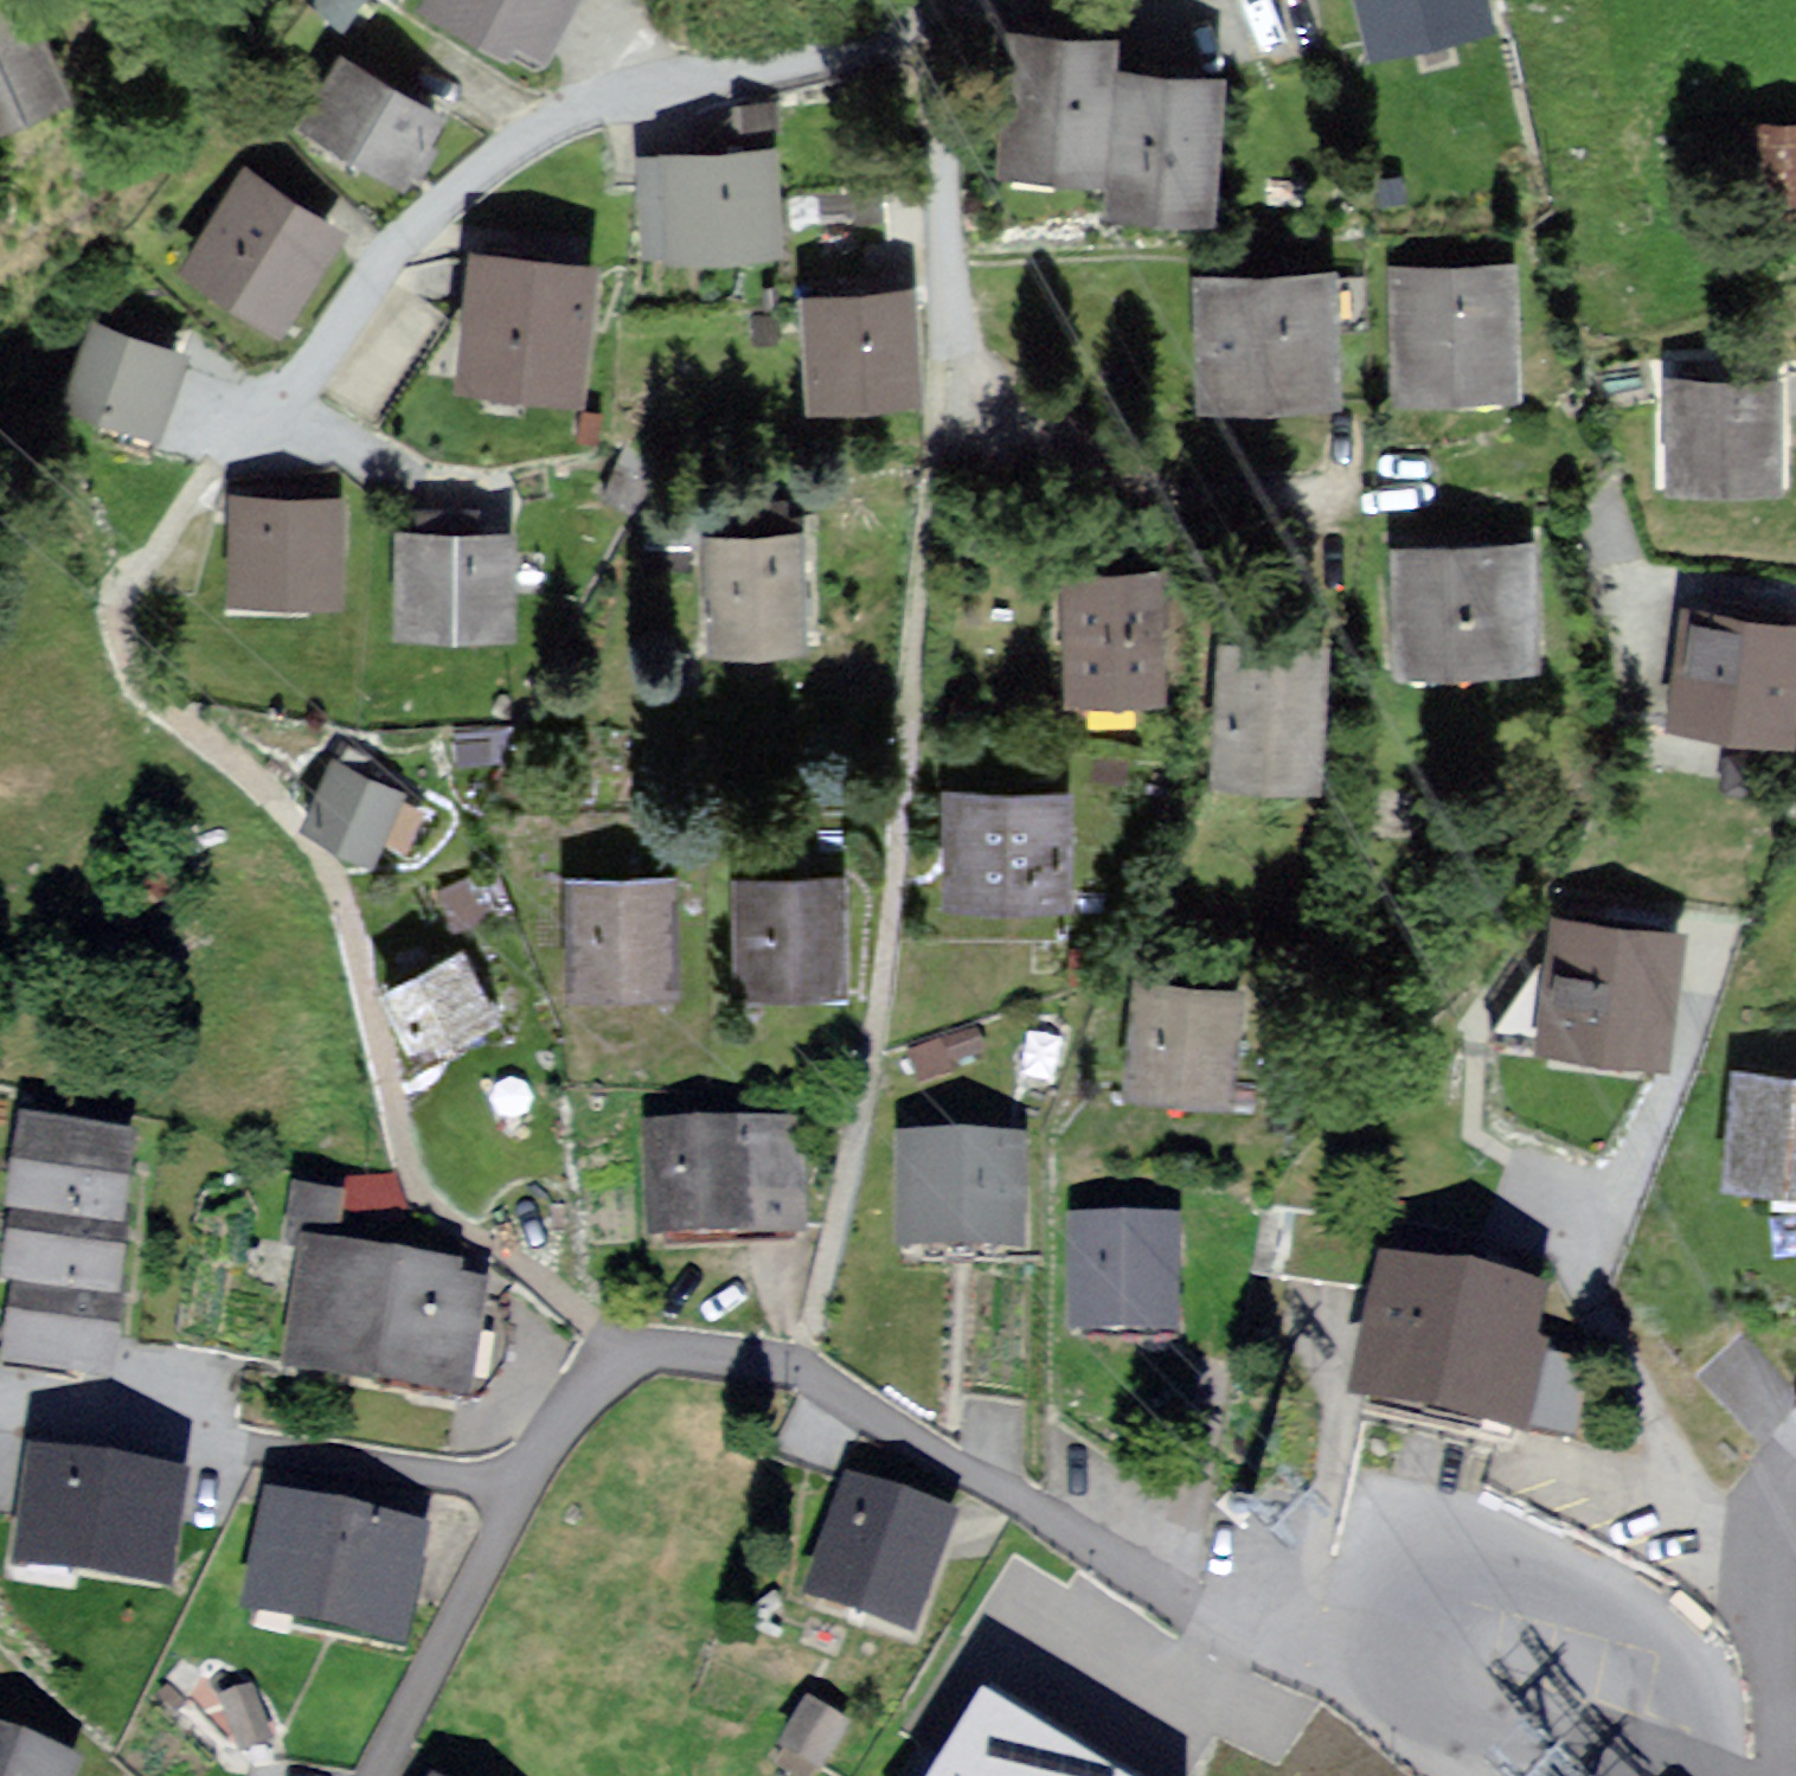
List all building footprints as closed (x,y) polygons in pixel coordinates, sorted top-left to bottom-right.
[(415,9),(540,78),(583,0),(420,0),(415,9)] [(1366,70),(1493,42),(1483,0),(1350,0),(1366,70)] [(22,16),(0,25),(0,142),(62,118),(22,16)] [(1102,188),(1111,79),(1113,51),(1001,42),(990,179),(1102,188)] [(300,137),(404,198),(444,131),(341,69),(300,137)] [(1099,221),(1209,230),(1221,88),(1111,79),(1102,188),(1099,221)] [(1767,131),(1769,208),(1795,208),(1795,130),(1767,131)] [(660,166),(663,269),(776,265),(773,163),(660,166)] [(347,240),(248,172),(175,279),(273,347),(347,240)] [(584,410),(599,281),(476,267),(461,396),(584,410)] [(1516,269),(1387,270),(1388,408),(1517,407),(1516,269)] [(1332,277),(1187,280),(1190,417),(1336,413),(1332,277)] [(807,309),(812,418),(922,413),(917,304),(807,309)] [(159,451),(191,364),(93,328),(60,414),(159,451)] [(1782,383),(1666,383),(1665,496),(1782,497),(1782,383)] [(343,507),(228,503),(225,611),(340,614),(343,507)] [(388,544),(389,648),(516,646),(514,542),(388,544)] [(806,542),(703,543),(703,665),(807,665),(806,542)] [(1530,550),(1394,553),(1397,683),(1534,679),(1530,550)] [(1158,576),(1054,583),(1064,720),(1168,712),(1158,576)] [(1684,611),(1667,732),(1791,749),(1795,711),(1795,627),(1684,611)] [(1320,651),(1217,648),(1213,789),(1316,792),(1320,651)] [(405,798),(338,765),(309,827),(375,859),(405,798)] [(1071,795),(941,800),(945,917),(1075,912),(1071,795)] [(674,885),(566,885),(566,1003),(674,1002),(674,885)] [(844,886),(735,888),(737,1013),(846,1011),(844,886)] [(1684,935),(1555,920),(1540,1053),(1668,1068),(1684,935)] [(496,1026),(459,958),(390,995),(427,1063),(496,1026)] [(1247,1001),(1135,991),(1125,1105),(1236,1115),(1247,1001)] [(1736,1078),(1721,1187),(1795,1197),(1795,1086),(1736,1078)] [(810,1133),(643,1141),(649,1262),(815,1254),(810,1133)] [(136,1150),(20,1136),(9,1232),(124,1246),(136,1150)] [(1028,1158),(893,1161),(896,1267),(1030,1264),(1028,1158)] [(352,1236),(357,1190),(304,1185),(299,1230),(352,1236)] [(1179,1210),(1063,1209),(1063,1331),(1178,1332),(1179,1210)] [(124,1246),(9,1232),(0,1305),(116,1319),(124,1246)] [(494,1289),(302,1257),(279,1390),(472,1422),(494,1289)] [(1369,1282),(1339,1427),(1515,1464),(1546,1318),(1369,1282)] [(190,1492),(31,1467),(12,1587),(171,1613),(190,1492)] [(960,1537),(853,1495),(805,1616),(912,1658),(960,1537)] [(426,1547),(259,1511),(232,1632),(400,1668),(426,1547)] [(925,1731),(895,1775),(1104,1775),(981,1694),(961,1750),(925,1731)] [(812,1717),(778,1766),(792,1775),(827,1775),(850,1744),(812,1717)] [(0,1746),(0,1775),(75,1775),(0,1746)]
